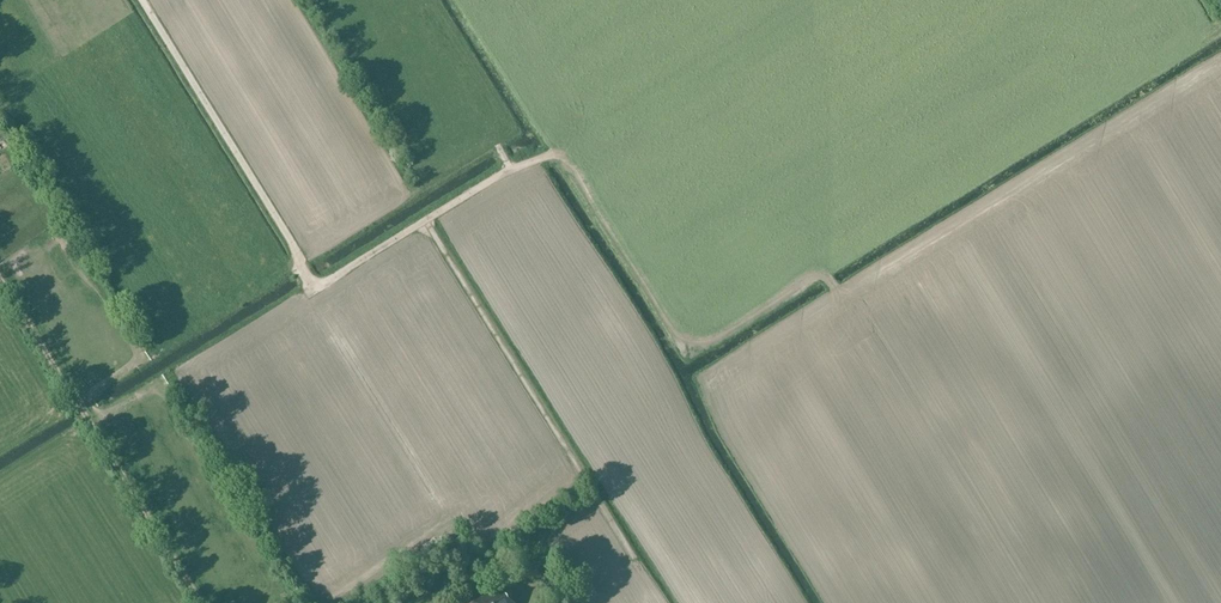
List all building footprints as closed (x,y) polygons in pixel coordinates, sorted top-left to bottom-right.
[(392,602),(405,602),(408,601),(402,591),(389,599),(392,602)]
